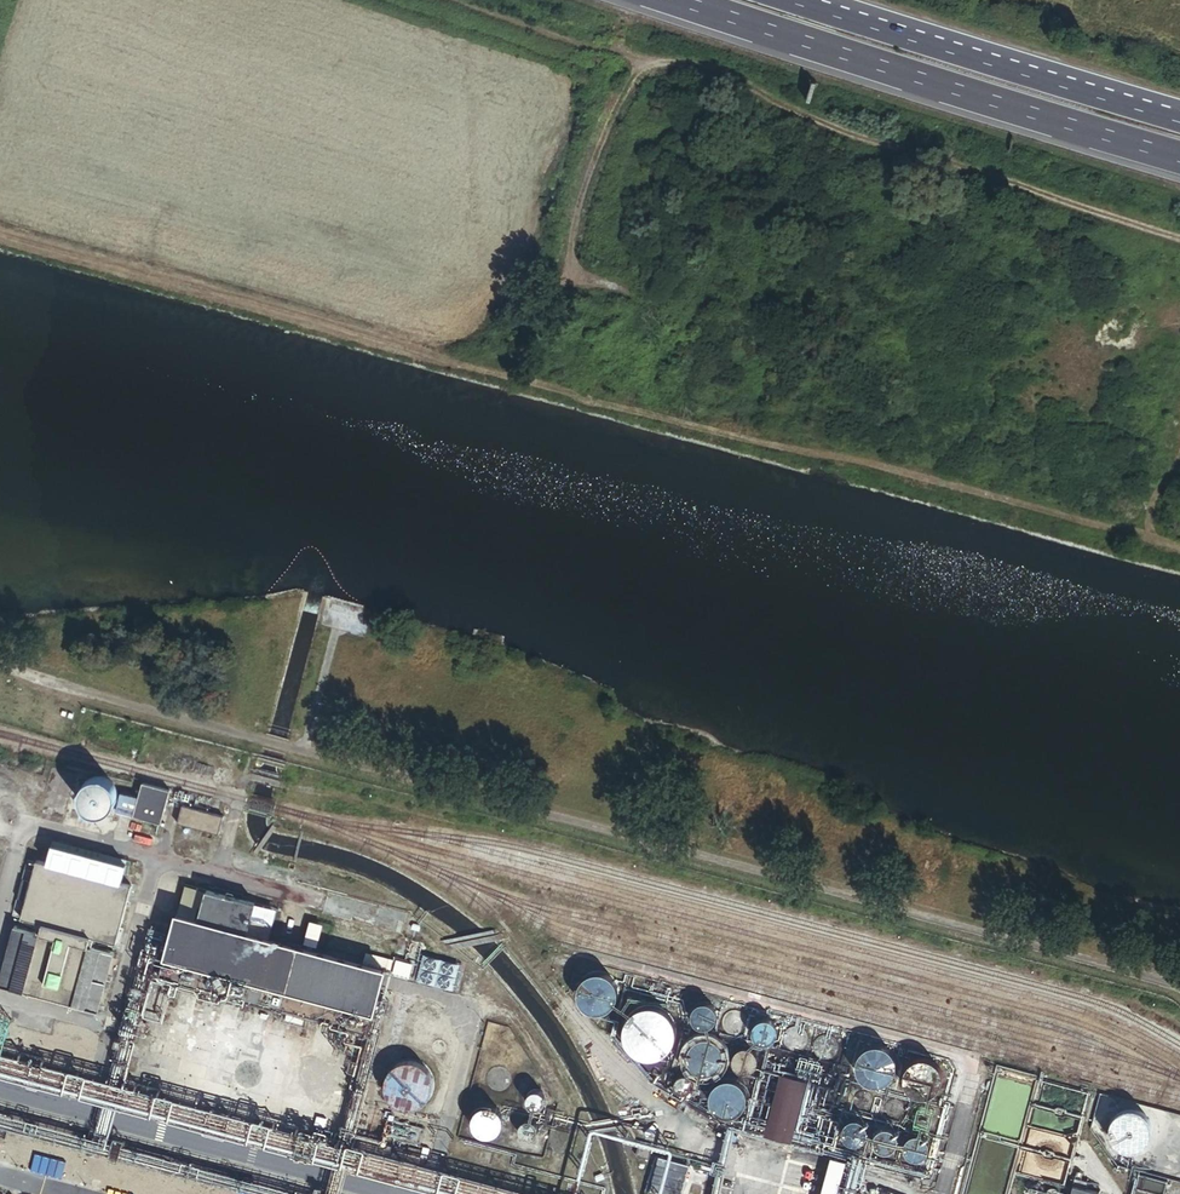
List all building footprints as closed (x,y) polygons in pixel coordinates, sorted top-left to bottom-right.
[(600,345),(605,330),(597,328),(592,342),(600,345)] [(477,673),(480,660),(455,654),(452,666),(477,673)] [(116,801),(116,799),(116,797),(115,794),(115,792),(114,790),(113,788),(111,786),(109,785),(107,783),(105,782),(103,781),(101,781),(98,780),(96,780),(94,780),(92,781),(89,782),(87,783),(86,784),(84,786),(82,788),(81,790),(80,792),(79,794),(79,796),(79,799),(79,801),(79,803),(80,806),(81,808),(82,810),(84,811),(85,813),(87,815),(89,816),(91,817),(94,817),(96,817),(98,817),(101,817),(103,817),(105,816),(107,815),(109,813),(111,812),(112,810),(114,808),(115,806),(115,804),(116,801)] [(168,794),(141,787),(138,798),(121,793),(116,811),(133,817),(133,819),(158,827),(168,794)] [(223,821),(182,809),(177,827),(218,839),(223,821)] [(47,845),(41,864),(37,863),(21,919),(39,925),(37,934),(14,927),(0,975),(0,987),(98,1015),(115,956),(91,949),(94,940),(115,946),(131,888),(118,884),(123,867),(47,845)] [(381,969),(245,934),(253,905),(202,892),(195,921),(174,916),(157,979),(313,1019),(333,1024),(364,1032),(381,969)] [(614,1000),(614,997),(615,995),(615,992),(615,990),(615,987),(614,985),(613,983),(611,981),(610,979),(608,977),(606,976),(604,975),(602,974),(599,973),(597,973),(594,973),(592,973),(589,974),(587,974),(585,976),(583,977),(581,979),(580,981),(578,983),(577,985),(577,987),(576,990),(576,992),(576,995),(577,997),(577,999),(578,1001),(580,1003),(581,1005),(583,1007),(585,1009),(587,1010),(589,1011),(592,1011),(594,1012),(597,1012),(599,1011),(601,1011),(604,1010),(606,1009),(608,1007),(610,1006),(611,1004),(613,1002),(614,1000)] [(714,1018),(714,1015),(713,1012),(712,1009),(710,1007),(708,1005),(705,1004),(702,1004),(699,1004),(696,1005),(694,1007),(692,1009),(691,1012),(690,1015),(690,1018),(691,1021),(693,1023),(695,1025),(698,1027),(700,1027),(704,1027),(706,1027),(709,1025),(711,1023),(713,1021),(714,1018)] [(675,1033),(674,1029),(674,1026),(673,1023),(671,1020),(669,1017),(667,1014),(665,1012),(662,1010),(659,1008),(656,1007),(653,1006),(649,1006),(646,1006),(643,1006),(639,1007),(636,1008),(633,1010),(630,1012),(628,1014),(626,1017),(624,1020),(623,1022),(621,1026),(621,1029),(621,1033),(621,1036),(621,1039),(622,1042),(624,1045),(626,1048),(628,1051),(630,1053),(633,1055),(636,1057),(639,1058),(642,1059),(646,1060),(649,1060),(652,1059),(656,1058),(659,1057),(662,1055),(665,1054),(667,1051),(669,1049),(671,1046),(673,1042),(674,1039),(674,1036),(675,1033)] [(745,1025),(745,1023),(745,1020),(743,1017),(741,1015),(739,1013),(736,1012),(733,1011),(730,1012),(728,1013),(725,1015),(723,1017),(722,1020),(722,1023),(722,1026),(723,1028),(724,1031),(726,1033),(729,1034),(732,1035),(735,1035),(738,1034),(740,1033),(743,1031),(744,1028),(745,1025)] [(775,1034),(775,1031),(775,1028),(773,1025),(771,1023),(769,1021),(766,1020),(763,1020),(760,1020),(758,1021),(755,1023),(753,1025),(752,1028),(751,1031),(752,1034),(753,1037),(754,1039),(756,1041),(759,1043),(762,1043),(765,1043),(768,1043),(770,1041),(772,1039),(774,1037),(775,1034)] [(805,1043),(805,1040),(804,1037),(803,1034),(801,1032),(799,1030),(796,1029),(793,1029),(790,1029),(787,1030),(785,1032),(783,1034),(782,1037),(781,1040),(781,1043),(782,1046),(784,1048),(786,1050),(789,1052),(791,1052),(794,1052),(797,1052),(800,1050),(802,1048),(804,1046),(805,1043)] [(836,1051),(836,1048),(835,1044),(834,1042),(832,1040),(830,1038),(827,1037),(824,1036),(821,1037),(818,1038),(816,1039),(814,1042),(813,1044),(812,1047),(812,1050),(813,1053),(815,1056),(817,1058),(820,1059),(822,1060),(825,1060),(828,1059),(831,1058),(833,1056),(835,1053),(836,1051)] [(720,1064),(721,1062),(721,1059),(722,1057),(721,1055),(721,1052),(720,1050),(719,1048),(718,1046),(716,1044),(715,1042),(713,1040),(710,1039),(708,1038),(706,1038),(703,1037),(701,1037),(699,1038),(696,1038),(694,1039),(692,1040),(690,1042),(688,1043),(686,1045),(685,1047),(684,1050),(683,1052),(683,1054),(682,1057),(683,1059),(683,1062),(684,1064),(685,1066),(686,1068),(688,1070),(690,1072),(691,1073),(694,1075),(696,1075),(698,1076),(701,1076),(703,1076),(706,1076),(708,1076),(710,1075),(712,1073),(714,1072),(716,1070),(718,1069),(719,1067),(720,1064)] [(892,1072),(893,1070),(893,1068),(893,1065),(893,1063),(893,1060),(892,1058),(891,1056),(890,1054),(888,1052),(886,1050),(884,1049),(882,1047),(880,1046),(878,1046),(875,1046),(873,1046),(870,1046),(868,1046),(865,1047),(863,1049),(861,1050),(859,1052),(858,1053),(857,1055),(856,1058),(855,1060),(854,1063),(854,1065),(854,1067),(855,1070),(855,1072),(856,1074),(858,1076),(859,1078),(861,1080),(863,1081),(865,1083),(868,1084),(870,1084),(872,1084),(875,1085),(877,1084),(879,1084),(882,1083),(884,1082),(886,1080),(888,1079),(889,1077),(891,1075),(892,1072)] [(755,1061),(755,1058),(754,1055),(753,1052),(751,1050),(749,1048),(746,1047),(743,1047),(740,1047),(737,1048),(735,1050),(733,1052),(732,1055),(731,1058),(731,1061),(732,1063),(734,1066),(736,1068),(739,1070),(742,1070),(745,1070),(747,1070),(750,1068),(752,1066),(754,1064),(755,1061)] [(937,1084),(937,1082),(938,1079),(938,1077),(938,1075),(937,1072),(937,1070),(936,1068),(934,1066),(933,1064),(931,1062),(929,1061),(927,1059),(925,1058),(922,1058),(920,1057),(917,1057),(915,1058),(912,1058),(910,1059),(908,1060),(906,1062),(904,1063),(903,1065),(901,1067),(900,1070),(900,1072),(899,1074),(899,1077),(899,1079),(900,1082),(900,1084),(901,1086),(903,1088),(904,1090),(906,1092),(908,1093),(910,1095),(912,1095),(915,1096),(917,1096),(919,1096),(922,1096),(924,1096),(927,1095),(929,1094),(931,1092),(933,1090),(934,1089),(935,1086),(937,1084)] [(428,1094),(429,1092),(430,1089),(430,1086),(430,1082),(429,1079),(429,1077),(427,1074),(426,1072),(424,1069),(422,1067),(419,1065),(417,1064),(414,1063),(411,1062),(408,1062),(405,1062),(402,1062),(399,1063),(397,1064),(394,1065),(392,1067),(389,1069),(388,1071),(386,1074),(385,1076),(384,1079),(383,1082),(383,1085),(383,1088),(384,1091),(384,1094),(386,1097),(387,1099),(389,1102),(391,1103),(394,1105),(396,1107),(399,1108),(402,1109),(405,1109),(408,1109),(411,1109),(414,1108),(416,1107),(419,1105),(421,1104),(424,1102),(426,1099),(427,1097),(428,1094)] [(997,1066),(961,1193),(1009,1193),(1015,1172),(1065,1186),(1091,1093),(997,1066)] [(789,1145),(805,1083),(778,1076),(762,1138),(789,1145)] [(690,1087),(690,1085),(689,1083),(689,1081),(687,1079),(685,1078),(684,1077),(681,1077),(679,1077),(677,1078),(675,1079),(674,1081),(673,1083),(673,1085),(673,1087),(674,1089),(675,1091),(676,1092),(678,1094),(680,1094),(682,1094),(685,1093),(686,1092),(688,1091),(689,1089),(690,1087)] [(745,1104),(745,1102),(746,1100),(746,1097),(746,1095),(745,1092),(745,1090),(744,1087),(742,1085),(741,1084),(739,1082),(737,1080),(735,1079),(733,1078),(730,1078),(728,1077),(725,1077),(723,1078),(721,1078),(718,1079),(716,1080),(714,1082),(712,1083),(711,1085),(709,1087),(708,1090),(708,1092),(707,1094),(707,1097),(707,1099),(708,1102),(708,1104),(709,1106),(711,1108),(712,1110),(714,1112),(716,1113),(718,1114),(720,1115),(723,1116),(725,1116),(728,1116),(730,1116),(733,1115),(735,1115),(737,1113),(739,1112),(741,1110),(742,1108),(744,1106),(745,1104)] [(543,1104),(544,1101),(544,1099),(543,1096),(542,1094),(541,1092),(539,1091),(536,1090),(534,1089),(531,1090),(529,1090),(527,1092),(525,1094),(524,1096),(524,1099),(524,1101),(525,1104),(526,1106),(528,1108),(530,1109),(532,1109),(535,1109),(537,1109),(540,1108),(541,1106),(543,1104)] [(870,1105),(871,1103),(871,1100),(871,1098),(870,1096),(868,1094),(866,1092),(864,1091),(861,1091),(859,1091),(856,1092),(854,1094),(853,1096),(852,1098),(851,1100),(851,1103),(852,1105),(853,1107),(855,1109),(857,1110),(860,1111),(862,1111),(865,1110),(867,1109),(869,1108),(870,1105)] [(1100,1094),(1092,1129),(1118,1166),(1138,1154),(1179,1165),(1179,1115),(1100,1094)] [(935,1120),(936,1118),(936,1116),(936,1114),(936,1112),(935,1110),(934,1109),(933,1107),(932,1105),(930,1104),(929,1103),(927,1102),(925,1101),(923,1100),(921,1100),(919,1100),(917,1100),(915,1101),(913,1102),(911,1102),(909,1104),(908,1105),(907,1107),(906,1108),(905,1110),(904,1112),(904,1114),(903,1116),(904,1118),(904,1120),(904,1122),(905,1124),(907,1126),(908,1127),(909,1129),(911,1130),(913,1131),(915,1132),(917,1132),(919,1133),(921,1133),(923,1132),(925,1132),(926,1131),(928,1130),(930,1129),(932,1127),(933,1126),(934,1124),(935,1122),(935,1120)] [(899,1111),(899,1109),(899,1107),(898,1105),(897,1103),(895,1102),(893,1101),(891,1101),(889,1101),(887,1102),(885,1103),(884,1105),(883,1107),(882,1109),(883,1111),(883,1113),(884,1115),(886,1116),(888,1117),(890,1118),(892,1118),(894,1117),(896,1116),(897,1115),(899,1113),(899,1111)] [(498,1124),(498,1121),(498,1117),(496,1114),(494,1111),(491,1109),(488,1108),(484,1107),(481,1107),(478,1109),(475,1111),(473,1114),(471,1117),(470,1120),(471,1124),(472,1127),(474,1130),(476,1133),(479,1134),(483,1135),(486,1135),(490,1134),(493,1133),(495,1130),(497,1127),(498,1124)] [(418,1128),(387,1120),(384,1133),(414,1141),(418,1128)] [(534,1136),(535,1133),(535,1131),(535,1128),(534,1126),(532,1124),(530,1123),(528,1122),(525,1121),(523,1122),(520,1122),(518,1124),(517,1126),(515,1128),(515,1131),(515,1133),(516,1136),(517,1138),(519,1139),(521,1141),(524,1141),(526,1141),(529,1141),(531,1140),(533,1138),(534,1136)] [(864,1135),(864,1132),(863,1129),(862,1126),(860,1124),(858,1122),(855,1121),(852,1121),(849,1121),(846,1122),(844,1124),(842,1126),(841,1129),(840,1132),(840,1135),(841,1138),(843,1140),(845,1142),(848,1143),(850,1144),(853,1144),(856,1144),(859,1142),(861,1140),(863,1138),(864,1135)] [(896,1142),(896,1139),(895,1136),(894,1133),(892,1131),(890,1129),(887,1128),(884,1127),(881,1128),(878,1129),(876,1130),(874,1133),(873,1135),(872,1138),(873,1141),(873,1144),(875,1147),(877,1149),(880,1150),(883,1151),(886,1151),(888,1150),(891,1149),(893,1147),(895,1144),(896,1142)] [(926,1149),(926,1147),(925,1144),(924,1141),(922,1139),(920,1137),(917,1136),(914,1135),(911,1136),(908,1137),(906,1139),(904,1141),(903,1144),(902,1147),(902,1149),(903,1152),(905,1155),(907,1157),(910,1158),(912,1159),(915,1159),(918,1158),(921,1157),(923,1155),(925,1152),(926,1149)] [(649,1143),(636,1140),(632,1154),(645,1157),(649,1143)] [(424,1156),(426,1146),(419,1144),(417,1154),(424,1156)] [(843,1161),(826,1157),(817,1193),(835,1193),(843,1161)] [(681,1163),(664,1159),(657,1191),(667,1193),(666,1193),(674,1193),(681,1163)] [(711,1164),(697,1161),(696,1168),(710,1171),(711,1164)] [(1136,1174),(1132,1193),(1160,1193),(1163,1181),(1136,1174)] [(487,1182),(469,1177),(465,1189),(484,1193),(487,1182)]
